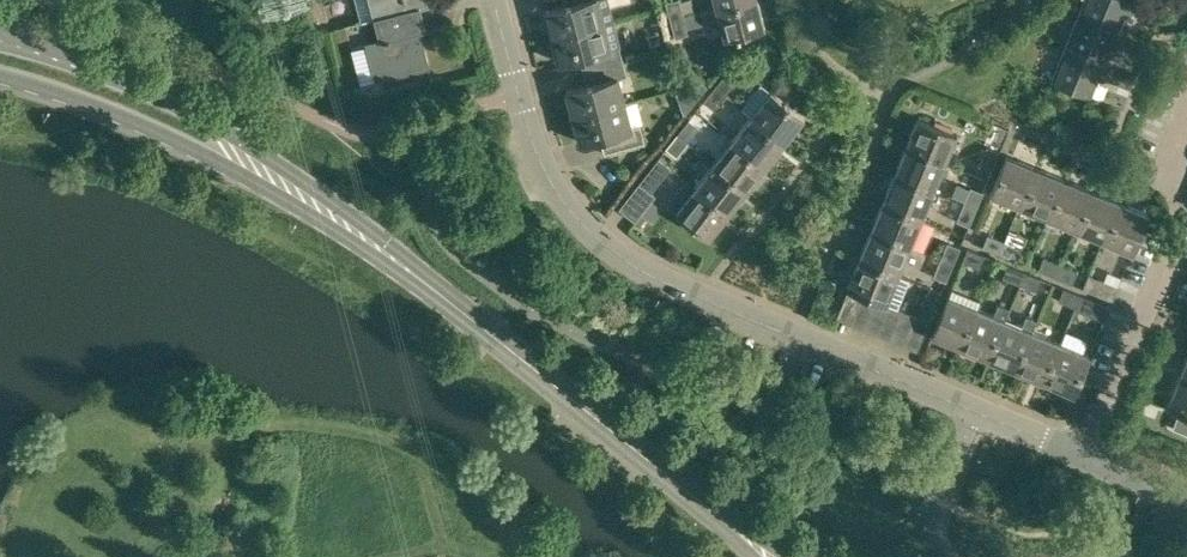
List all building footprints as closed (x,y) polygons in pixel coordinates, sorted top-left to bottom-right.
[(375,19),(420,8),(427,6),(425,0),(371,0),(375,19)] [(546,11),(552,36),(614,20),(613,19),(604,21),(598,0),(565,0),(566,5),(546,11)] [(670,20),(684,17),(679,0),(671,0),(665,1),(670,20)] [(701,12),(704,22),(718,19),(723,38),(764,26),(757,0),(744,0),(701,12)] [(701,12),(744,0),(713,0),(715,7),(701,11),(701,12)] [(1078,17),(1117,33),(1125,15),(1130,17),(1136,3),(1129,0),(1085,0),(1078,17)] [(420,8),(375,19),(373,19),(379,42),(368,45),(377,80),(427,68),(419,33),(426,31),(420,8)] [(684,17),(670,20),(675,37),(688,33),(684,17)] [(1078,17),(1065,48),(1104,64),(1112,47),(1117,49),(1123,36),(1117,33),(1078,17)] [(614,20),(552,36),(559,63),(580,57),(584,70),(623,60),(619,47),(620,46),(614,20)] [(646,29),(625,30),(627,54),(648,52),(646,29)] [(1110,67),(1104,64),(1065,48),(1052,80),(1091,97),(1098,78),(1104,80),(1110,67)] [(587,85),(566,91),(573,116),(624,102),(618,78),(627,76),(623,60),(584,70),(587,85)] [(726,72),(715,85),(725,94),(736,80),(726,72)] [(741,107),(751,114),(785,141),(804,117),(770,90),(760,82),(741,107)] [(725,94),(715,85),(703,100),(714,109),(725,94)] [(624,102),(573,116),(580,142),(601,137),(604,152),(644,141),(640,125),(631,127),(624,102)] [(751,114),(732,138),(766,165),(785,141),(751,114)] [(917,117),(905,146),(945,163),(957,134),(917,117)] [(688,119),(677,133),(688,141),(699,127),(688,119)] [(688,141),(677,133),(666,148),(676,156),(688,141)] [(732,138),(713,162),(747,188),(766,165),(732,138)] [(905,146),(893,175),(933,191),(945,163),(905,146)] [(992,169),(1000,151),(987,146),(979,163),(992,169)] [(990,194),(1019,206),(1036,166),(1007,154),(990,194)] [(650,191),(670,166),(658,157),(639,182),(650,191)] [(713,162),(694,185),(728,212),(747,188),(713,162)] [(1036,166),(1019,206),(1047,218),(1063,178),(1036,166)] [(893,175),(882,203),(921,219),(933,191),(893,175)] [(1063,178),(1047,218),(1075,230),(1092,190),(1063,178)] [(728,212),(694,185),(674,210),(708,237),(728,212)] [(970,186),(963,203),(976,209),(983,191),(970,186)] [(1092,190),(1075,230),(1102,241),(1119,201),(1092,190)] [(1119,201),(1102,241),(1132,253),(1148,213),(1119,201)] [(882,203),(870,231),(910,247),(921,219),(882,203)] [(976,209),(963,203),(956,220),(969,225),(976,209)] [(870,231),(858,259),(898,276),(898,275),(910,247),(870,231)] [(982,246),(1000,253),(1005,241),(988,234),(982,246)] [(1005,241),(1000,253),(1016,260),(1021,248),(1005,241)] [(947,242),(940,260),(953,265),(960,247),(947,242)] [(980,267),(985,255),(967,248),(962,260),(980,267)] [(1043,257),(1038,269),(1056,277),(1061,264),(1043,257)] [(874,299),(888,305),(897,308),(909,279),(898,275),(898,276),(858,259),(846,288),(847,288),(848,288),(861,294),(874,299)] [(953,265),(940,260),(933,275),(947,281),(953,265)] [(1002,277),(1020,284),(1025,271),(1007,264),(1002,277)] [(1061,264),(1056,277),(1072,283),(1077,271),(1061,264)] [(1025,271),(1020,284),(1036,291),(1042,278),(1025,271)] [(1112,300),(1118,286),(1088,274),(1083,288),(1112,300)] [(1074,308),(1075,309),(1080,294),(1063,287),(1058,300),(1075,307),(1074,308)] [(861,294),(848,288),(836,317),(850,323),(861,294)] [(874,299),(861,294),(850,323),(863,328),(874,299)] [(1080,294),(1075,309),(1104,320),(1110,306),(1080,294)] [(932,336),(961,348),(977,309),(948,297),(932,336)] [(888,305),(874,299),(863,328),(877,334),(888,305)] [(901,310),(897,308),(888,305),(877,334),(890,339),(901,310)] [(977,309),(961,348),(989,359),(1005,320),(977,309)] [(915,315),(901,310),(890,339),(903,345),(915,315)] [(929,322),(915,315),(903,345),(917,350),(929,322)] [(1005,320),(989,359),(1017,371),(1033,332),(1032,331),(1036,319),(1025,315),(1021,327),(1005,320)] [(1033,332),(1017,371),(1044,382),(1060,343),(1033,332)] [(1060,343),(1044,382),(1073,394),(1090,355),(1060,343)] [(1179,376),(1186,379),(1186,356),(1179,376)] [(1179,376),(1167,405),(1186,413),(1186,379),(1179,376)]
